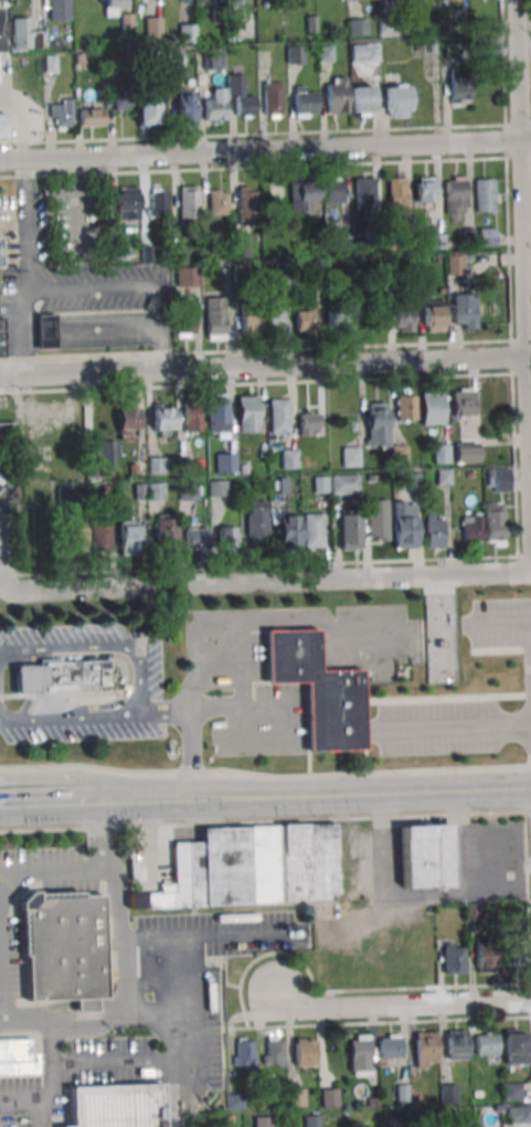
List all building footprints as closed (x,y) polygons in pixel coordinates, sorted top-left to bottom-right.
[(49,21),(68,21),(68,0),(49,0),(49,21)] [(103,16),(116,16),(116,8),(124,8),(124,0),(103,0),(103,16)] [(345,16),(330,16),(330,32),(345,32),(345,16)] [(162,17),(145,17),(145,38),(162,38),(162,17)] [(12,49),(41,49),(41,29),(30,29),(30,18),(12,18),(12,49)] [(178,42),(196,42),(196,24),(178,24),(178,42)] [(351,44),(351,62),(379,62),(379,44),(351,44)] [(287,64),(303,64),(303,46),(287,46),(287,64)] [(206,49),(206,69),(225,69),(225,49),(206,49)] [(182,51),(167,51),(167,66),(182,66),(182,51)] [(255,95),(243,95),(243,74),(229,74),(229,102),(235,102),(235,116),(255,116),(255,95)] [(470,102),(470,76),(449,76),(449,102),(470,102)] [(326,77),(326,114),(347,114),(347,77),(326,77)] [(282,82),(263,82),(263,115),(282,115),(282,82)] [(385,83),(385,117),(410,117),(410,83),(385,83)] [(317,117),(317,86),(294,86),(294,117),(317,117)] [(352,86),(352,115),(373,115),(373,86),(352,86)] [(114,108),(130,108),(130,88),(114,88),(114,108)] [(225,88),(213,88),(213,99),(201,99),(201,121),(225,121),(225,88)] [(177,89),(177,125),(195,125),(195,89),(177,89)] [(137,125),(160,124),(159,94),(137,95),(137,125)] [(51,99),(51,128),(73,128),(73,99),(51,99)] [(104,108),(79,108),(79,126),(104,126),(104,108)] [(355,210),(374,210),(374,177),(355,177),(355,210)] [(388,209),(405,209),(405,177),(388,177),(388,209)] [(416,202),(434,202),(434,177),(416,177),(416,202)] [(466,177),(445,177),(445,214),(466,214),(466,177)] [(324,178),(324,204),(342,204),(342,178),(324,178)] [(476,211),(495,211),(495,179),(476,179),(476,211)] [(309,210),(309,201),(319,201),(319,181),(290,181),(290,210),(309,210)] [(179,186),(179,218),(198,218),(198,186),(179,186)] [(256,187),(237,187),(237,225),(256,225),(256,187)] [(116,220),(138,220),(138,188),(116,188),(116,220)] [(149,218),(168,218),(168,189),(149,189),(149,218)] [(228,190),(209,190),(209,215),(228,215),(228,190)] [(480,245),(493,245),(493,228),(480,229),(480,245)] [(447,274),(462,274),(462,256),(447,256),(447,274)] [(194,268),(177,268),(177,281),(194,281),(194,268)] [(476,293),(453,293),(453,328),(476,328),(476,293)] [(225,298),(206,298),(206,340),(225,340),(225,298)] [(444,331),(444,300),(422,300),(422,331),(444,331)] [(177,337),(193,337),(193,304),(177,304),(177,337)] [(241,329),(282,329),(282,304),(241,304),(241,329)] [(295,331),(317,331),(317,306),(295,306),(295,331)] [(413,332),(413,307),(394,307),(394,332),(413,332)] [(347,309),(327,309),(327,332),(347,332),(347,309)] [(37,314),(38,348),(130,346),(130,337),(138,337),(138,312),(37,314)] [(396,388),(396,420),(415,420),(415,388),(396,388)] [(473,416),(473,389),(451,389),(451,416),(473,416)] [(443,425),(443,391),(421,391),(421,425),(443,425)] [(257,396),(237,396),(237,432),(257,432),(257,396)] [(208,397),(208,437),(229,437),(229,397),(208,397)] [(270,399),(270,433),(289,433),(289,398),(270,399)] [(366,402),(366,446),(388,446),(388,402),(366,402)] [(152,429),(174,429),(174,406),(152,406),(152,429)] [(118,438),(138,438),(138,407),(118,407),(118,438)] [(203,407),(183,407),(183,432),(203,432),(203,407)] [(299,435),(319,435),(319,411),(299,411),(299,435)] [(16,440),(16,423),(0,423),(0,440),(16,440)] [(99,469),(114,469),(114,440),(99,440),(99,469)] [(477,443),(453,443),(453,463),(477,463),(477,443)] [(407,444),(392,444),(392,464),(407,464),(407,444)] [(449,444),(434,444),(434,462),(449,462),(449,444)] [(342,466),(360,466),(360,447),(342,447),(342,466)] [(298,469),(298,449),(281,449),(281,469),(298,469)] [(236,452),(215,452),(215,473),(236,473),(236,452)] [(148,473),(164,473),(164,457),(148,457),(148,473)] [(488,491),(509,492),(510,469),(488,468),(488,491)] [(9,476),(0,469),(0,488),(9,476)] [(331,474),(331,493),(358,493),(358,474),(331,474)] [(285,494),(285,478),(273,478),(273,494),(285,494)] [(226,480),(208,480),(208,496),(226,496),(226,480)] [(179,481),(179,500),(196,500),(196,481),(179,481)] [(165,483),(134,483),(134,500),(165,500),(165,483)] [(367,499),(367,541),(388,541),(388,499),(367,499)] [(246,500),(246,539),(267,539),(267,500),(246,500)] [(392,549),(416,549),(416,501),(392,501),(392,549)] [(506,546),(505,502),(485,502),(486,546),(506,546)] [(360,550),(360,510),(340,510),(340,550),(360,550)] [(323,513),(303,513),(303,548),(323,548),(323,513)] [(442,549),(442,513),(426,513),(426,549),(442,549)] [(482,543),(482,513),(462,513),(462,543),(482,543)] [(177,550),(177,514),(155,514),(155,550),(177,550)] [(299,551),(299,514),(278,514),(278,551),(299,551)] [(111,519),(92,519),(92,549),(111,549),(111,519)] [(142,555),(142,520),(119,520),(119,555),(142,555)] [(86,550),(86,521),(62,521),(62,550),(86,550)] [(207,524),(184,524),(184,550),(207,550),(207,524)] [(237,525),(217,525),(217,550),(237,550),(237,525)] [(319,629),(320,669),(363,669),(364,749),(309,751),(308,681),(266,681),(266,629),(319,629)] [(12,661),(11,699),(113,693),(113,660),(12,661)] [(278,823),(280,903),(340,901),(337,821),(278,823)] [(244,825),(247,905),(280,903),(278,823),(244,825)] [(199,826),(201,907),(247,905),(244,825),(199,826)] [(449,825),(452,885),(402,887),(400,827),(449,825)] [(171,841),(172,891),(147,894),(149,908),(201,907),(199,840),(171,841)] [(28,893),(18,903),(19,912),(21,912),(22,957),(26,957),(28,1002),(75,1000),(76,1014),(98,1013),(97,1000),(107,999),(103,895),(82,896),(82,893),(36,895),(36,893),(28,893)] [(464,975),(464,943),(443,943),(443,975),(464,975)] [(475,973),(494,973),(494,943),(475,943),(475,973)] [(527,969),(527,943),(505,943),(505,969),(527,969)] [(504,1065),(528,1065),(528,1029),(504,1029),(504,1065)] [(468,1059),(468,1030),(446,1030),(446,1060),(468,1059)] [(436,1032),(415,1032),(415,1067),(436,1067),(436,1032)] [(475,1055),(498,1055),(498,1032),(475,1032),(475,1055)] [(402,1058),(402,1034),(379,1034),(379,1058),(402,1058)] [(370,1035),(349,1035),(349,1073),(370,1073),(370,1035)] [(39,1076),(39,1052),(30,1052),(30,1038),(0,1039),(0,1076),(39,1076)] [(235,1038),(235,1069),(254,1069),(254,1038),(235,1038)] [(262,1065),(284,1065),(284,1038),(262,1038),(262,1065)] [(294,1066),(315,1066),(315,1038),(294,1038),(294,1066)] [(503,1100),(521,1100),(521,1083),(503,1083),(503,1100)] [(441,1103),(457,1103),(456,1084),(441,1084),(441,1103)] [(161,1085),(70,1088),(71,1126),(163,1126),(161,1085)] [(303,1107),(303,1088),(289,1088),(289,1107),(303,1107)] [(321,1107),(339,1107),(339,1088),(321,1088),(321,1107)] [(243,1107),(243,1095),(228,1094),(227,1107),(243,1107)] [(506,1105),(506,1124),(530,1124),(530,1105),(506,1105)] [(253,1116),(253,1126),(272,1126),(272,1116),(253,1116)] [(305,1126),(319,1126),(319,1117),(305,1117),(305,1126)]
